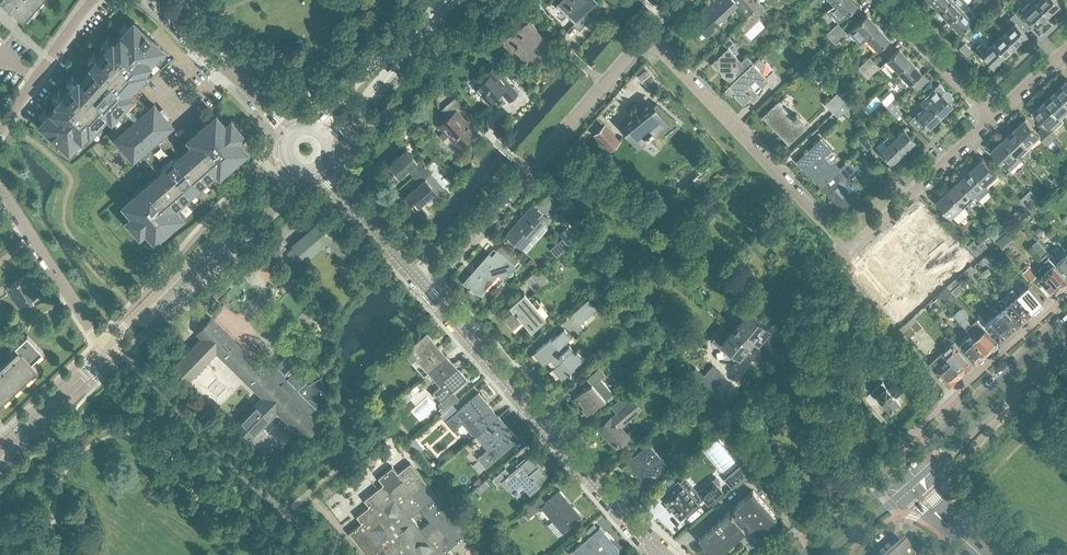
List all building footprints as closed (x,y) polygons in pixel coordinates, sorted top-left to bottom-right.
[(4,2),(24,19),(41,0),(0,0),(0,6),(4,2)] [(579,29),(591,17),(585,12),(596,0),(560,0),(554,6),(579,29)] [(723,11),(735,0),(710,0),(692,18),(697,23),(699,21),(703,25),(701,26),(702,27),(703,26),(708,32),(727,15),(723,11)] [(745,0),(742,0),(737,5),(748,16),(754,10),(745,0)] [(754,10),(757,7),(762,12),(766,8),(758,0),(745,0),(754,10)] [(834,3),(827,10),(838,20),(845,14),(856,3),(853,0),(837,0),(834,3)] [(938,9),(947,0),(930,0),(938,9)] [(955,0),(947,0),(938,9),(949,20),(962,7),(955,0)] [(1034,0),(1031,0),(1022,9),(1020,7),(1015,12),(1029,27),(1034,22),(1037,25),(1048,15),(1034,0)] [(1048,15),(1059,4),(1056,0),(1034,0),(1048,15)] [(754,10),(748,16),(740,24),(731,34),(735,38),(762,12),(757,7),(754,10)] [(973,19),(962,7),(949,20),(960,31),(973,19)] [(1029,27),(1015,12),(1007,20),(1011,25),(1003,32),(1016,45),(1027,34),(1024,31),(1029,27)] [(866,37),(878,26),(867,14),(848,32),(849,33),(849,35),(853,39),(855,39),(859,44),(867,37),(866,37)] [(549,41),(528,18),(502,41),(522,64),(549,41)] [(189,138),(193,143),(182,153),(163,132),(172,124),(154,104),(150,108),(129,89),(146,70),(144,68),(163,47),(134,21),(115,41),(113,39),(92,63),(94,65),(81,79),(79,77),(57,101),(59,102),(40,123),(70,150),(88,129),(90,131),(105,115),(123,131),(116,137),(134,158),(141,151),(159,172),(124,203),(133,214),(127,219),(140,234),(146,229),(155,239),(183,215),(175,206),(184,198),(187,202),(211,181),(208,177),(217,169),(220,173),(248,149),(239,138),(244,133),(232,119),(226,124),(217,113),(189,138)] [(831,38),(842,27),(837,22),(826,34),(831,38)] [(965,33),(969,37),(977,30),(973,25),(965,33)] [(889,37),(878,26),(866,37),(867,37),(877,48),(889,37)] [(842,27),(831,38),(836,43),(847,32),(842,27)] [(1003,32),(992,43),(1004,56),(1016,45),(1003,32)] [(1004,56),(992,43),(981,53),(993,66),(1004,56)] [(731,82),(753,62),(750,60),(745,65),(728,47),(712,62),(731,82)] [(894,74),(910,59),(899,48),(887,59),(888,59),(883,63),(894,74)] [(753,62),(731,82),(728,85),(729,85),(727,87),(742,103),(744,101),(744,102),(749,97),(752,100),(753,98),(754,99),(759,94),(751,86),(750,87),(748,85),(755,78),(761,85),(766,81),(772,88),(781,80),(773,71),(767,77),(763,73),(766,62),(762,58),(761,59),(759,57),(753,62)] [(863,72),(874,62),(870,57),(858,68),(859,68),(856,71),(860,76),(863,72)] [(910,59),(894,74),(899,79),(899,82),(902,85),(906,86),(921,71),(910,59)] [(879,66),(874,62),(863,72),(868,77),(879,66)] [(484,73),(486,76),(473,87),(481,96),(483,94),(490,102),(501,92),(509,101),(518,93),(493,64),(484,73)] [(912,85),(917,90),(928,79),(924,74),(912,85)] [(1056,90),(1066,102),(1066,80),(1056,90)] [(940,83),(927,95),(943,113),(953,104),(950,101),(953,98),(952,97),(952,96),(952,95),(952,94),(952,92),(951,92),(950,91),(949,90),(948,90),(946,90),(940,83)] [(1045,100),(1060,116),(1066,110),(1066,102),(1056,90),(1045,100)] [(831,110),(843,99),(836,92),(825,103),(831,110)] [(943,113),(927,95),(920,102),(924,106),(914,115),(922,123),(924,121),(929,126),(943,113)] [(896,96),(891,100),(894,104),(899,99),(896,96)] [(651,98),(620,124),(638,147),(649,138),(660,147),(681,124),(651,98)] [(849,106),(843,99),(831,110),(838,117),(849,106)] [(894,104),(891,100),(886,105),(897,116),(902,112),(894,104)] [(1060,116),(1045,100),(1034,111),(1046,123),(1042,127),(1052,139),(1055,136),(1055,132),(1053,130),(1064,120),(1060,116)] [(788,143),(800,132),(807,126),(796,114),(793,117),(778,101),(763,116),(788,143)] [(448,117),(438,125),(443,131),(439,134),(447,144),(451,140),(458,148),(475,132),(466,122),(467,122),(450,102),(441,109),(448,117)] [(848,117),(853,112),(850,107),(844,112),(848,117)] [(1026,118),(1014,130),(1029,146),(1039,136),(1046,144),(1052,139),(1042,127),(1038,131),(1026,118)] [(620,140),(605,124),(595,133),(610,149),(620,140)] [(892,140),(903,151),(915,140),(904,129),(892,140)] [(1029,146),(1014,130),(1003,139),(1018,155),(1029,146)] [(864,146),(868,141),(861,133),(856,138),(864,146)] [(903,151),(892,140),(888,135),(883,140),(887,144),(881,151),(892,162),(903,151)] [(820,186),(840,167),(833,160),(831,163),(824,155),(831,149),(820,138),(796,161),(820,186)] [(1018,155),(1003,139),(992,150),(1011,171),(1022,160),(1018,155)] [(872,144),(868,141),(864,146),(867,149),(872,144)] [(867,149),(864,146),(858,150),(869,162),(873,157),(867,149)] [(405,148),(384,167),(395,180),(407,170),(413,176),(426,165),(420,158),(417,161),(405,148)] [(971,169),(986,185),(997,174),(982,158),(971,169)] [(849,159),(840,167),(820,186),(842,209),(859,193),(852,186),(850,188),(842,180),(856,167),(849,159)] [(419,183),(403,196),(409,202),(413,199),(418,206),(430,196),(433,200),(444,190),(430,173),(432,171),(426,165),(413,176),(419,183)] [(960,179),(975,195),(990,190),(986,185),(971,169),(960,179)] [(1057,185),(1062,180),(1057,174),(1052,179),(1057,185)] [(960,179),(949,189),(963,206),(975,195),(960,179)] [(1066,190),(1063,186),(1058,189),(1062,194),(1066,190)] [(963,206),(949,189),(937,200),(952,216),(953,215),(958,220),(968,211),(963,206)] [(1025,194),(1034,204),(1039,199),(1031,190),(1025,194)] [(1034,204),(1025,194),(1020,199),(1029,208),(1034,204)] [(512,227),(506,234),(522,248),(535,233),(539,237),(547,228),(543,225),(549,218),(532,204),(512,227)] [(1023,215),(1018,209),(1013,213),(1018,219),(1023,215)] [(1030,212),(1021,220),(1025,224),(1034,216),(1030,212)] [(911,243),(922,254),(928,248),(931,251),(951,232),(937,218),(932,222),(923,213),(908,227),(917,237),(911,243)] [(289,252),(298,262),(304,256),(306,258),(328,240),(347,261),(357,253),(326,217),(294,245),(296,247),(289,252)] [(1012,224),(1007,219),(1001,224),(1006,229),(1012,224)] [(576,239),(567,227),(560,233),(569,245),(576,239)] [(995,239),(1001,235),(996,229),(990,233),(995,239)] [(1010,231),(998,241),(1004,248),(1016,238),(1010,231)] [(266,245),(276,257),(286,248),(276,237),(266,245)] [(912,258),(918,264),(925,257),(922,254),(911,243),(905,248),(896,239),(881,253),(898,272),(912,258)] [(978,244),(974,240),(968,245),(977,254),(987,245),(982,240),(978,244)] [(1055,259),(1052,255),(1039,241),(1034,247),(1044,258),(1043,259),(1044,260),(1038,267),(1040,270),(1051,282),(1045,287),(1051,293),(1057,288),(1057,289),(1061,290),(1065,286),(1065,282),(1066,281),(1066,272),(1055,259)] [(1002,253),(998,248),(991,253),(995,259),(1002,253)] [(464,282),(466,284),(479,296),(489,285),(488,282),(489,282),(501,268),(507,273),(515,265),(497,249),(492,255),(490,253),(464,282)] [(1065,255),(1062,252),(1055,259),(1066,272),(1066,253),(1065,255)] [(962,273),(966,278),(976,269),(971,264),(962,273)] [(872,272),(866,266),(856,276),(870,291),(871,290),(880,299),(897,283),(884,268),(878,273),(874,270),(872,272)] [(987,267),(981,273),(985,277),(992,272),(987,267)] [(1024,272),(1031,280),(1036,276),(1028,268),(1024,272)] [(39,280),(32,270),(11,284),(14,289),(10,292),(19,305),(20,305),(39,293),(33,284),(39,280)] [(530,275),(541,287),(549,280),(541,270),(537,274),(535,271),(530,275)] [(966,278),(962,273),(948,285),(952,290),(957,295),(966,287),(961,282),(966,278)] [(1025,288),(1019,294),(1033,310),(1044,301),(1027,282),(1023,285),(1025,288)] [(944,289),(939,294),(945,300),(950,295),(944,289)] [(509,306),(514,311),(504,319),(512,329),(522,321),(531,331),(546,318),(524,293),(509,306)] [(1033,310),(1019,294),(1008,304),(1022,320),(1033,310)] [(933,300),(941,309),(945,305),(938,296),(933,300)] [(1004,307),(997,313),(1012,329),(1022,320),(1008,304),(1005,300),(1001,304),(1004,307)] [(571,314),(580,323),(593,312),(585,302),(571,314)] [(724,342),(720,347),(734,359),(738,353),(739,354),(756,334),(762,337),(769,328),(754,316),(757,313),(745,303),(744,303),(743,304),(742,304),(742,305),(741,305),(741,306),(740,308),(739,310),(739,313),(739,314),(739,315),(739,317),(739,318),(739,319),(739,320),(740,320),(740,321),(723,341),(724,342)] [(997,341),(977,319),(971,323),(967,318),(969,316),(961,307),(954,314),(957,318),(970,332),(987,351),(991,348),(994,349),(998,345),(998,342),(997,341)] [(1012,329),(997,313),(992,318),(986,323),(979,314),(978,315),(979,317),(977,319),(997,341),(1000,338),(1001,339),(1012,329)] [(216,352),(262,396),(262,397),(236,423),(251,438),(277,411),(304,438),(319,422),(310,413),(315,407),(317,409),(320,404),(321,401),(322,395),(323,388),(323,383),(321,378),(319,373),(317,369),(308,378),(295,365),(299,361),(290,352),(275,366),(270,361),(266,364),(260,359),(257,362),(212,318),(197,333),(202,337),(174,365),(190,380),(216,352)] [(915,330),(911,326),(905,331),(909,336),(915,330)] [(544,358),(547,362),(550,359),(556,365),(552,368),(562,379),(574,368),(573,366),(583,357),(577,350),(575,351),(566,341),(571,337),(564,329),(552,339),(551,338),(533,353),(541,361),(544,358)] [(987,351),(970,332),(960,342),(977,360),(980,361),(984,358),(984,354),(987,351)] [(429,371),(445,357),(436,347),(437,346),(434,343),(435,342),(427,333),(404,353),(416,367),(421,362),(429,371)] [(39,369),(32,361),(42,352),(44,354),(45,353),(27,334),(15,346),(21,351),(0,371),(0,405),(39,369)] [(942,352),(961,374),(974,363),(959,347),(954,352),(951,349),(950,349),(945,344),(942,347),(944,350),(942,352)] [(961,374),(942,352),(930,363),(934,369),(949,385),(961,374)] [(454,367),(445,357),(429,371),(441,385),(434,392),(442,401),(467,379),(459,370),(458,370),(455,367),(454,367)] [(587,415),(613,392),(601,378),(605,374),(599,367),(587,377),(591,382),(575,397),(584,407),(582,409),(587,415)] [(696,367),(688,376),(695,382),(709,395),(717,386),(703,374),(696,367)] [(797,385),(805,377),(801,373),(792,380),(797,385)] [(900,401),(895,396),(907,386),(899,377),(888,388),(882,381),(872,389),(890,410),(900,401)] [(475,435),(497,417),(488,406),(486,402),(487,401),(478,392),(453,414),(446,420),(453,430),(461,423),(463,422),(475,436),(475,435)] [(629,437),(620,426),(641,408),(628,393),(613,406),(618,412),(606,422),(608,425),(601,431),(616,448),(629,437)] [(679,421),(684,417),(685,418),(688,416),(683,410),(675,416),(679,421)] [(497,417),(475,435),(487,449),(477,457),(486,467),(494,460),(519,438),(511,429),(510,430),(507,426),(506,427),(497,417)] [(637,483),(642,488),(652,480),(650,478),(667,463),(649,443),(635,454),(637,456),(630,462),(643,477),(637,483)] [(505,468),(492,479),(488,483),(492,488),(496,484),(497,485),(502,481),(510,491),(515,486),(516,488),(521,483),(530,492),(547,477),(534,462),(536,460),(531,455),(510,473),(505,468)] [(364,499),(369,506),(356,516),(361,522),(348,533),(366,554),(453,554),(448,549),(467,534),(426,483),(410,462),(396,474),(390,467),(379,476),(384,483),(364,499)] [(750,472),(742,463),(739,465),(742,468),(726,481),(732,488),(750,472)] [(477,484),(483,479),(480,476),(474,480),(477,484)] [(708,504),(723,492),(712,479),(692,497),(686,490),(692,485),(685,477),(680,482),(678,480),(660,495),(680,519),(698,503),(703,498),(708,504)] [(540,497),(533,503),(532,503),(522,511),(528,518),(541,507),(563,532),(571,524),(569,521),(579,513),(573,506),(571,507),(562,497),(564,496),(559,490),(545,503),(540,497)] [(736,510),(732,514),(741,524),(745,520),(757,533),(776,516),(753,490),(733,507),(736,510)] [(741,524),(732,514),(729,511),(700,538),(714,554),(744,527),(741,524)] [(523,513),(517,518),(522,524),(527,519),(523,513)] [(600,527),(571,552),(574,554),(589,554),(597,549),(599,552),(598,553),(600,554),(614,554),(619,551),(611,542),(610,543),(603,534),(605,533),(600,527)] [(898,554),(914,554),(899,539),(891,547),(898,554)] [(882,554),(883,554),(898,554),(891,547),(882,554)]
